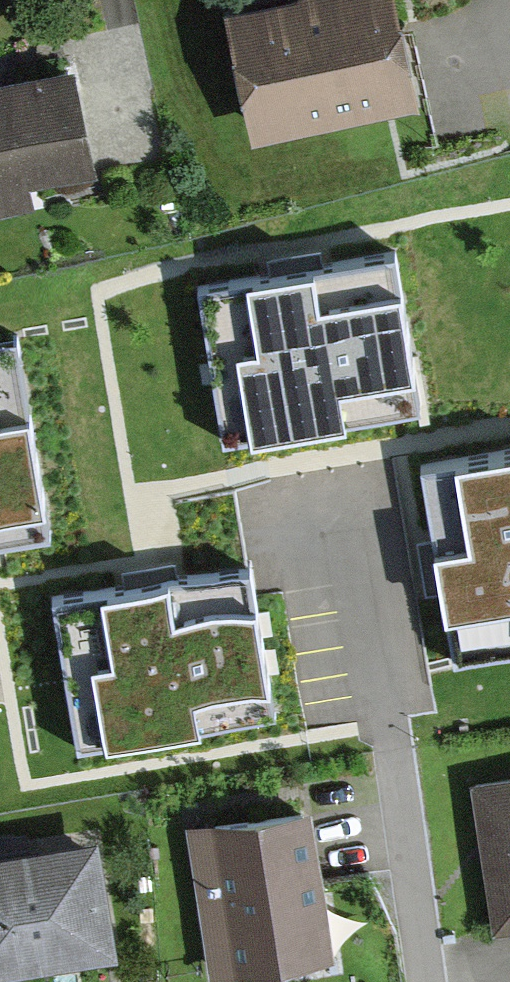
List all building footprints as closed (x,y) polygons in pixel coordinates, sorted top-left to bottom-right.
[(227,17),(256,143),(416,103),(393,0),(306,0),(227,17)] [(0,82),(0,217),(44,208),(38,183),(96,170),(73,66),(4,81),(0,82)] [(288,262),(201,276),(226,423),(418,391),(394,244),(288,262)] [(0,328),(0,526),(52,518),(24,325),(0,328)] [(425,459),(442,564),(455,648),(509,639),(509,446),(425,459)] [(143,569),(51,584),(80,741),(279,709),(254,551),(143,569)] [(473,783),(493,931),(509,929),(509,779),(473,783)] [(293,816),(182,834),(205,975),(316,957),(293,816)] [(102,951),(83,844),(0,859),(0,969),(102,951)]
